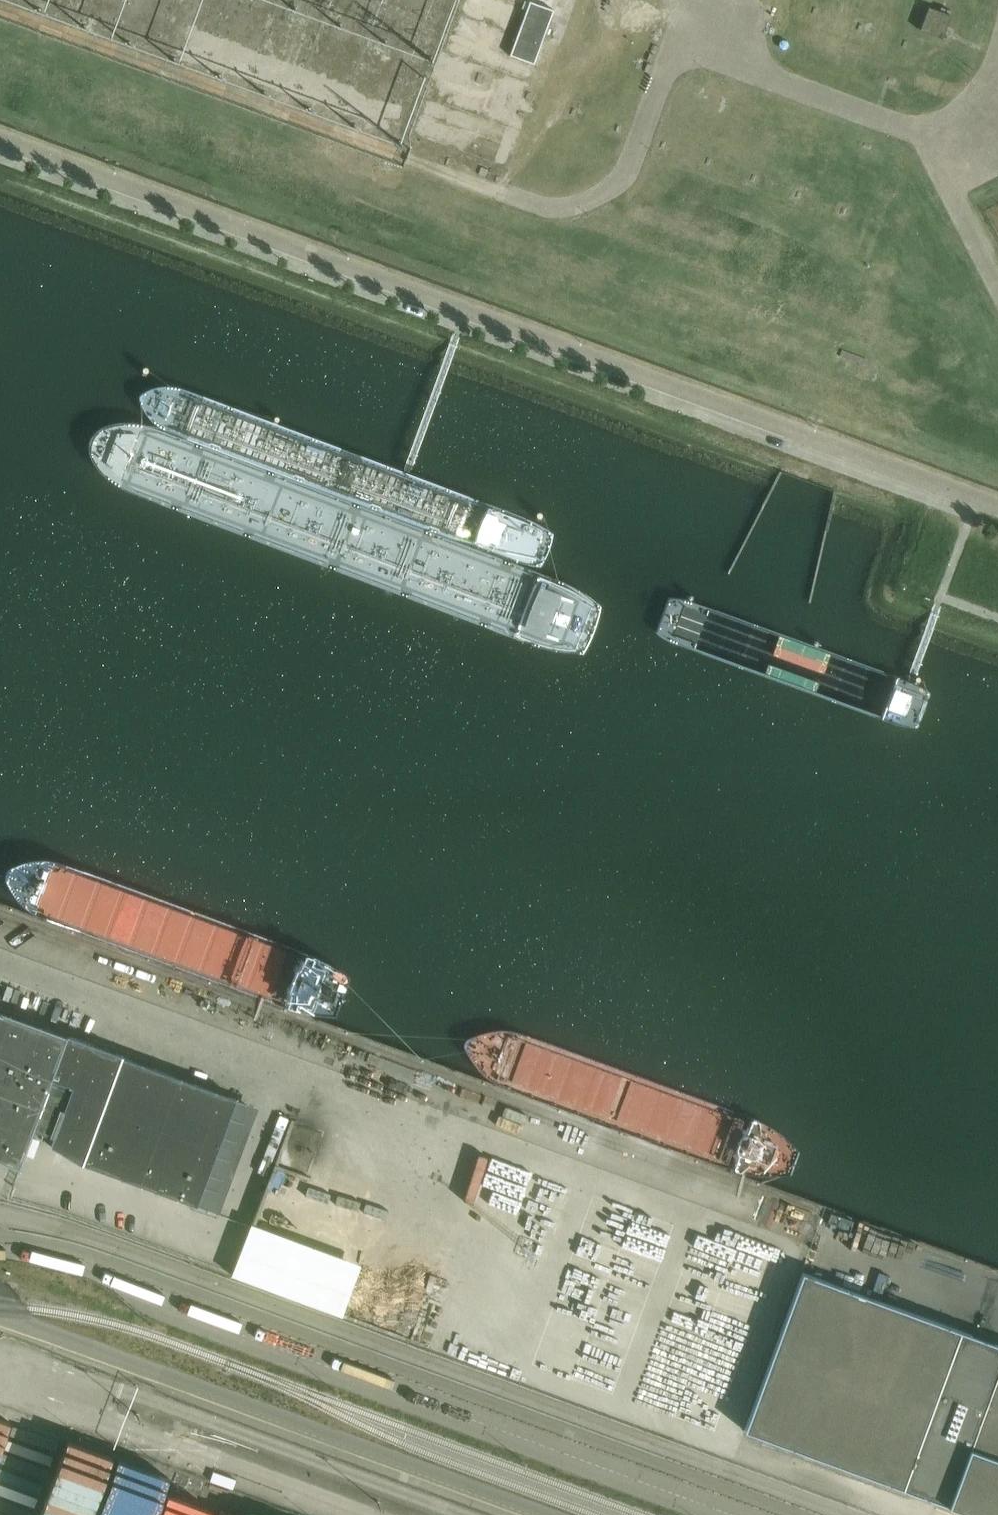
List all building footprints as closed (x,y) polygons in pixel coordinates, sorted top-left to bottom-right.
[(554,32),(566,0),(538,0),(530,23),(554,32)] [(921,32),(943,40),(952,16),(929,8),(921,32)] [(0,1010),(0,1160),(20,1167),(34,1130),(54,1138),(50,1149),(84,1161),(123,1057),(69,1036),(0,1010)] [(84,1161),(83,1165),(199,1206),(239,1100),(123,1057),(84,1161)] [(802,1273),(744,1432),(971,1514),(997,1514),(997,1345),(802,1273)]
